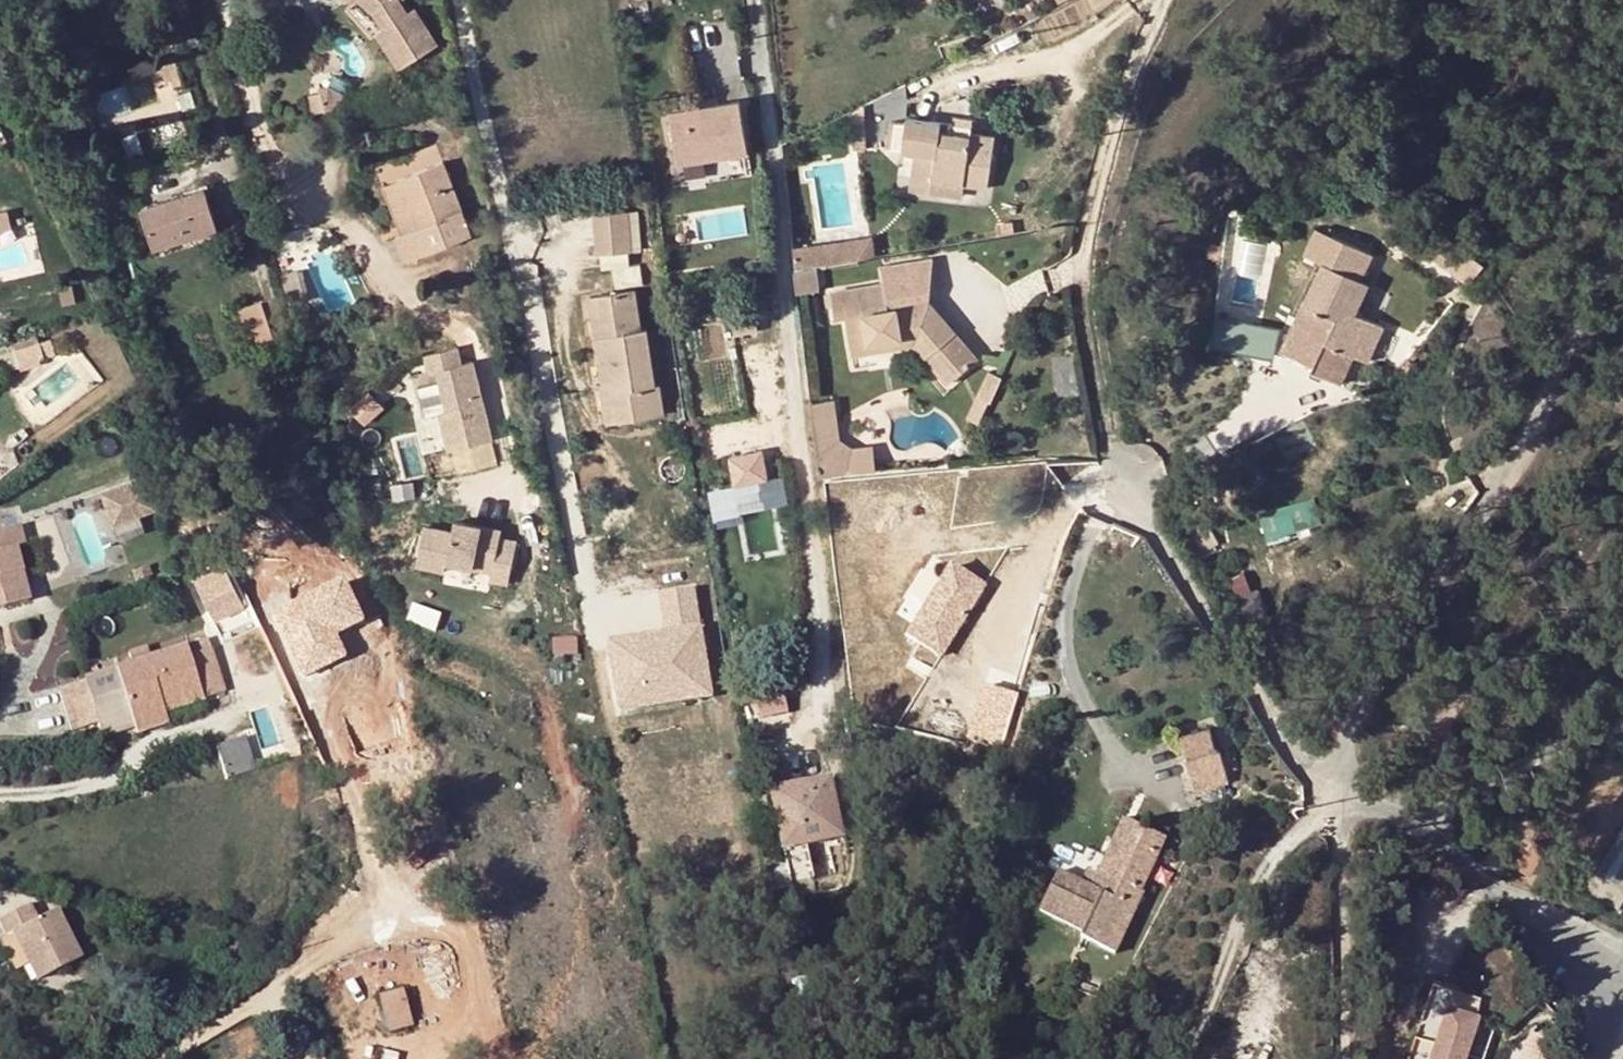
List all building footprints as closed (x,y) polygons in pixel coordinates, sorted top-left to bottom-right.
[(358,0),(354,0),(353,2),(348,9),(368,37),(374,33),(382,29),(373,12),(358,0)] [(373,12),(382,29),(374,33),(398,70),(435,45),(412,9),(406,13),(398,0),(358,0),(373,12)] [(699,110),(668,115),(676,167),(746,155),(743,136),(738,104),(721,107),(699,110)] [(994,139),(971,135),(970,138),(940,133),(941,123),(907,117),(901,153),(913,155),(911,177),(963,187),(987,191),(994,139)] [(940,133),(970,138),(971,135),(971,127),(941,123),(940,133)] [(409,230),(394,235),(389,237),(398,261),(463,240),(438,164),(393,179),(409,230)] [(961,197),(963,187),(911,177),(910,188),(961,197)] [(377,185),(394,235),(409,230),(393,179),(377,185)] [(181,194),(183,201),(207,194),(205,186),(181,194)] [(156,246),(217,228),(207,194),(183,201),(181,194),(142,206),(156,246)] [(15,223),(12,208),(0,210),(0,227),(15,223)] [(628,213),(627,210),(591,214),(593,254),(631,250),(631,248),(628,213)] [(638,212),(628,213),(631,248),(641,247),(638,212)] [(1298,249),(1313,257),(1325,233),(1310,225),(1298,249)] [(1309,370),(1339,385),(1354,354),(1342,348),(1358,315),(1355,313),(1369,284),(1355,277),(1366,253),(1325,233),(1313,257),(1323,262),(1303,303),(1311,306),(1293,342),(1317,354),(1311,366),(1309,370)] [(856,241),(794,252),(796,272),(818,268),(859,262),(856,241)] [(641,282),(638,263),(612,268),(615,287),(641,282)] [(285,294),(286,296),(301,291),(293,265),(278,269),(285,294)] [(820,290),(818,268),(796,272),(797,279),(799,293),(820,290)] [(889,284),(893,309),(909,307),(905,281),(889,284)] [(837,320),(848,318),(852,348),(905,339),(904,334),(922,332),(959,377),(980,360),(933,303),(909,307),(893,309),(889,284),(833,293),(837,320)] [(640,329),(634,289),(599,294),(605,335),(592,337),(597,369),(650,361),(646,328),(640,329)] [(262,302),(273,336),(295,329),(286,296),(285,294),(262,302)] [(592,337),(605,335),(599,294),(586,296),(592,337)] [(250,344),(273,336),(262,302),(238,309),(250,344)] [(1293,342),(1311,306),(1303,303),(1280,351),(1311,366),(1317,354),(1293,342)] [(1224,343),(1259,346),(1262,322),(1226,318),(1224,343)] [(904,334),(905,339),(852,348),(854,355),(916,345),(946,384),(953,383),(959,377),(922,332),(904,334)] [(465,346),(425,355),(429,375),(438,373),(447,413),(439,414),(447,452),(494,442),(475,360),(468,362),(465,346)] [(612,380),(618,420),(664,412),(659,383),(654,384),(650,361),(597,369),(599,382),(612,380)] [(984,420),(1001,376),(989,371),(972,416),(984,420)] [(604,422),(618,420),(612,380),(599,382),(604,422)] [(811,391),(820,466),(874,464),(870,435),(852,438),(839,430),(835,401),(833,388),(811,391)] [(386,409),(370,391),(350,409),(366,427),(386,409)] [(736,482),(771,480),(769,448),(734,450),(736,482)] [(144,478),(103,492),(115,525),(156,511),(144,478)] [(1269,536),(1320,521),(1313,496),(1261,511),(1269,536)] [(504,527),(455,518),(445,565),(492,574),(490,583),(511,587),(520,540),(502,537),(504,527)] [(27,600),(13,549),(22,547),(16,526),(0,530),(0,608),(27,600)] [(984,588),(952,568),(909,637),(941,656),(984,588)] [(343,576),(270,610),(301,676),(346,655),(336,633),(363,620),(343,576)] [(239,588),(235,578),(218,584),(222,593),(239,588)] [(663,630),(611,638),(623,707),(712,693),(695,584),(657,590),(663,630)] [(209,638),(184,646),(187,656),(212,648),(209,638)] [(95,722),(100,737),(134,726),(133,721),(162,711),(160,703),(199,691),(202,698),(224,691),(212,648),(187,656),(184,646),(148,657),(130,663),(115,667),(80,679),(95,722)] [(126,653),(130,663),(148,657),(145,647),(126,653)] [(80,679),(60,685),(74,729),(95,722),(80,679)] [(1002,741),(1019,695),(991,684),(974,730),(1002,741)] [(199,691),(160,703),(162,711),(202,698),(199,691)] [(167,723),(162,711),(133,721),(134,726),(136,733),(167,723)] [(1208,727),(1180,734),(1194,791),(1227,783),(1219,750),(1215,751),(1208,727)] [(244,738),(216,748),(227,779),(255,770),(244,738)] [(832,778),(771,789),(782,849),(842,837),(832,778)] [(1089,887),(1099,891),(1131,823),(1122,818),(1097,870),(1089,887)] [(1143,893),(1139,891),(1163,838),(1131,823),(1099,891),(1089,887),(1097,870),(1088,866),(1080,883),(1058,873),(1041,912),(1085,933),(1083,938),(1115,952),(1143,893)] [(1593,900),(1622,915),(1622,851),(1593,900)] [(12,931),(23,953),(78,953),(55,908),(35,917),(27,904),(0,917),(0,923),(5,933),(12,931)] [(78,953),(23,953),(35,977),(79,955),(78,953)] [(404,992),(381,996),(389,1033),(412,1027),(404,992)] [(1436,1013),(1427,1058),(1460,1058),(1468,1019),(1436,1013)]
